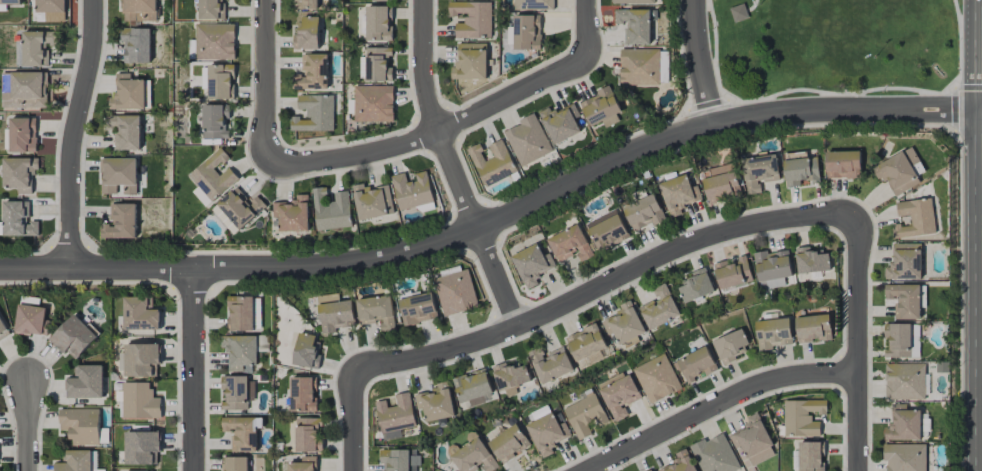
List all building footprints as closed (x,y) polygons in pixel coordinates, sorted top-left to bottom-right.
[(36,13),(66,12),(66,0),(36,0),(36,13)] [(121,21),(156,21),(156,0),(121,0),(121,21)] [(199,19),(224,20),(225,11),(221,11),(221,0),(199,0),(199,19)] [(318,0),(293,0),(293,9),(317,9),(318,0)] [(515,10),(554,10),(554,0),(514,0),(515,10)] [(491,2),(449,2),(448,15),(464,15),(464,23),(455,23),(455,38),(491,38),(491,2)] [(748,18),(743,3),(729,8),(734,22),(748,18)] [(392,40),(391,6),(366,7),(367,41),(392,40)] [(649,9),(614,10),(614,24),(624,24),(624,45),(650,44),(649,9)] [(541,15),(514,15),(513,49),(540,50),(541,15)] [(319,17),(299,17),(299,35),(294,35),(293,49),(319,49),(319,17)] [(234,24),(195,24),(195,60),(234,59),(234,24)] [(150,28),(122,28),(122,63),(150,63),(150,28)] [(22,67),(47,67),(48,45),(57,45),(58,32),(23,31),(22,67)] [(487,44),(458,43),(458,65),(451,65),(451,79),(486,79),(487,44)] [(366,82),(392,81),(392,67),(388,67),(388,57),(392,57),(392,47),(366,48),(366,82)] [(658,86),(659,50),(620,49),(620,85),(658,86)] [(668,52),(660,51),(659,82),(668,83),(668,52)] [(327,54),(302,55),(302,75),(296,75),(296,89),(328,88),(327,54)] [(234,64),(208,65),(208,99),(235,99),(234,64)] [(47,72),(0,73),(1,108),(47,107),(47,72)] [(144,109),(144,79),(130,79),(130,73),(115,74),(115,97),(109,97),(109,109),(144,109)] [(393,86),(354,86),(353,122),(393,122),(393,86)] [(605,127),(619,122),(616,114),(621,112),(611,88),(579,101),(590,127),(603,122),(605,127)] [(333,131),(334,95),(298,95),(298,110),(307,110),(307,118),(291,118),(291,131),(333,131)] [(554,145),(581,132),(575,119),(580,116),(574,103),(554,113),(551,106),(539,112),(554,145)] [(229,105),(203,106),(203,139),(230,138),(229,105)] [(521,167),(553,152),(534,113),(519,120),(521,124),(504,132),(521,167)] [(140,116),(106,116),(106,131),(114,131),(114,150),(140,150),(140,116)] [(9,118),(10,153),(36,152),(36,117),(9,118)] [(467,148),(484,188),(517,174),(503,139),(488,146),(494,158),(486,161),(478,143),(467,148)] [(229,168),(219,176),(214,170),(229,157),(220,147),(188,175),(212,202),(239,179),(229,168)] [(886,180),(894,196),(920,183),(916,175),(924,172),(912,147),(872,166),(880,182),(886,180)] [(826,179),(860,178),(860,151),(825,152),(826,179)] [(779,180),(776,155),(742,159),(746,195),(760,193),(759,182),(779,180)] [(816,156),(782,162),(787,188),(820,182),(816,156)] [(37,158),(3,158),(3,188),(17,188),(17,194),(31,194),(31,175),(37,175),(37,158)] [(136,194),(136,158),(101,158),(101,194),(116,194),(116,185),(123,185),(123,194),(136,194)] [(742,195),(734,163),(710,169),(712,178),(703,180),(709,203),(742,195)] [(399,210),(434,202),(426,171),(415,174),(416,181),(407,183),(405,172),(391,176),(399,210)] [(691,187),(687,175),(659,183),(670,218),(684,214),(682,205),(702,199),(697,185),(691,187)] [(354,185),(358,220),(393,215),(390,186),(368,188),(367,184),(354,185)] [(192,192),(206,207),(211,202),(197,187),(192,192)] [(210,211),(234,236),(266,206),(256,195),(250,201),(236,187),(210,211)] [(313,188),(316,230),(352,227),(348,191),(334,192),(335,203),(326,204),(325,187),(313,188)] [(634,232),(652,224),(653,226),(666,220),(654,194),(623,208),(634,232)] [(273,203),(273,218),(279,218),(280,231),(309,231),(308,195),(294,195),(294,202),(273,203)] [(935,234),(933,217),(935,216),(933,198),(896,202),(897,217),(910,216),(911,225),(893,227),(894,238),(935,234)] [(38,236),(38,221),(28,221),(29,201),(3,201),(3,235),(38,236)] [(101,238),(136,237),(135,204),(111,204),(112,225),(101,225),(101,238)] [(619,215),(609,219),(607,214),(585,223),(598,252),(629,238),(619,215)] [(594,256),(579,225),(547,240),(558,263),(576,254),(581,262),(594,256)] [(526,290),(538,284),(535,277),(556,267),(549,253),(543,255),(538,243),(510,256),(526,290)] [(884,279),(921,279),(921,243),(891,244),(892,267),(884,267),(884,279)] [(795,248),(797,274),(830,271),(828,251),(810,252),(809,246),(795,248)] [(755,253),(758,289),(785,286),(784,278),(791,277),(788,250),(755,253)] [(720,290),(753,281),(746,257),(727,263),(726,260),(713,264),(720,290)] [(478,307),(468,269),(434,278),(444,317),(478,307)] [(715,292),(707,270),(676,282),(684,304),(715,292)] [(650,331),(681,315),(665,283),(651,290),(656,299),(639,308),(650,331)] [(894,320),(920,319),(919,284),(884,285),(884,299),(894,299),(894,320)] [(355,327),(352,300),(339,301),(338,293),(318,295),(321,333),(335,332),(335,329),(355,327)] [(438,319),(433,293),(399,300),(404,326),(438,319)] [(253,331),(254,297),(229,296),(228,330),(253,331)] [(359,324),(381,322),(382,332),(394,331),(392,296),(357,299),(359,324)] [(124,329),(160,330),(160,309),(148,309),(148,297),(124,297),(124,329)] [(614,332),(620,345),(646,332),(630,300),(616,307),(620,313),(601,322),(608,335),(614,332)] [(47,336),(49,319),(45,319),(46,307),(17,305),(15,333),(47,336)] [(795,318),(799,344),(832,339),(828,313),(795,318)] [(758,351),(772,349),(772,347),(793,344),(789,317),(755,322),(758,351)] [(0,318),(0,340),(10,334),(0,318)] [(607,348),(596,323),(565,337),(579,369),(603,358),(600,351),(607,348)] [(918,358),(919,324),(884,324),(884,338),(886,338),(886,357),(918,358)] [(751,349),(742,328),(712,341),(722,362),(751,349)] [(293,365),(318,369),(321,347),(314,346),(316,336),(299,333),(293,365)] [(220,336),(221,349),(228,348),(228,371),(243,371),(243,365),(258,365),(257,336),(220,336)] [(124,344),(125,353),(121,353),(121,377),(157,376),(156,364),(160,364),(159,344),(124,344)] [(717,369),(706,346),(675,361),(686,384),(717,369)] [(542,385),(574,371),(563,347),(543,356),(540,347),(527,353),(542,385)] [(647,404),(680,391),(667,354),(633,367),(647,404)] [(491,367),(500,392),(531,381),(525,362),(507,368),(505,362),(491,367)] [(885,364),(886,401),(927,400),(926,374),(925,374),(924,363),(885,364)] [(103,398),(103,365),(74,365),(74,378),(66,378),(66,398),(103,398)] [(485,370),(453,380),(460,404),(469,401),(470,406),(494,399),(485,370)] [(598,384),(615,422),(628,416),(623,406),(641,398),(629,370),(598,384)] [(223,410),(248,410),(248,400),(255,400),(254,377),(221,378),(221,391),(223,390),(223,410)] [(317,411),(316,377),(291,377),(292,412),(317,411)] [(417,410),(423,409),(425,422),(454,416),(448,381),(433,384),(435,391),(414,394),(417,410)] [(151,382),(122,383),(122,419),(161,418),(161,397),(152,398),(151,382)] [(375,402),(382,441),(402,438),(400,429),(415,427),(410,392),(394,394),(396,406),(387,407),(386,400),(375,402)] [(609,421),(595,393),(563,409),(579,441),(592,434),(587,425),(595,421),(598,427),(609,421)] [(784,400),(784,436),(820,436),(820,422),(811,421),(811,414),(826,414),(826,401),(784,400)] [(921,439),(920,410),(906,410),(906,404),(892,404),(892,426),(884,426),(884,440),(921,439)] [(99,409),(59,409),(59,430),(70,430),(70,445),(99,445),(99,409)] [(757,412),(744,418),(747,426),(728,435),(735,449),(741,446),(751,466),(776,454),(757,412)] [(566,422),(558,425),(554,414),(527,423),(540,458),(554,453),(551,445),(571,437),(566,422)] [(222,417),(222,431),(232,432),(231,452),(257,452),(257,428),(262,428),(262,418),(222,417)] [(319,418),(296,418),(296,452),(323,452),(322,440),(320,440),(319,418)] [(531,445),(516,423),(488,442),(502,464),(531,445)] [(470,443),(459,449),(455,443),(446,449),(460,470),(476,470),(481,468),(483,470),(491,470),(498,467),(475,430),(466,436),(470,443)] [(160,431),(124,431),(125,465),(157,464),(157,453),(160,453),(160,431)] [(723,432),(690,447),(701,470),(737,470),(740,469),(723,432)] [(823,442),(798,442),(799,470),(824,470),(823,442)] [(884,444),(885,470),(926,470),(925,444),(884,444)] [(685,448),(672,455),(676,461),(657,470),(697,470),(685,448)] [(409,465),(417,465),(418,450),(380,449),(379,463),(383,463),(383,470),(409,470),(409,465)] [(90,450),(63,450),(63,463),(55,463),(55,470),(90,470),(90,450)] [(302,456),(302,463),(286,463),(286,470),(316,470),(317,457),(302,456)] [(222,457),(222,470),(247,470),(247,457),(222,457)]
